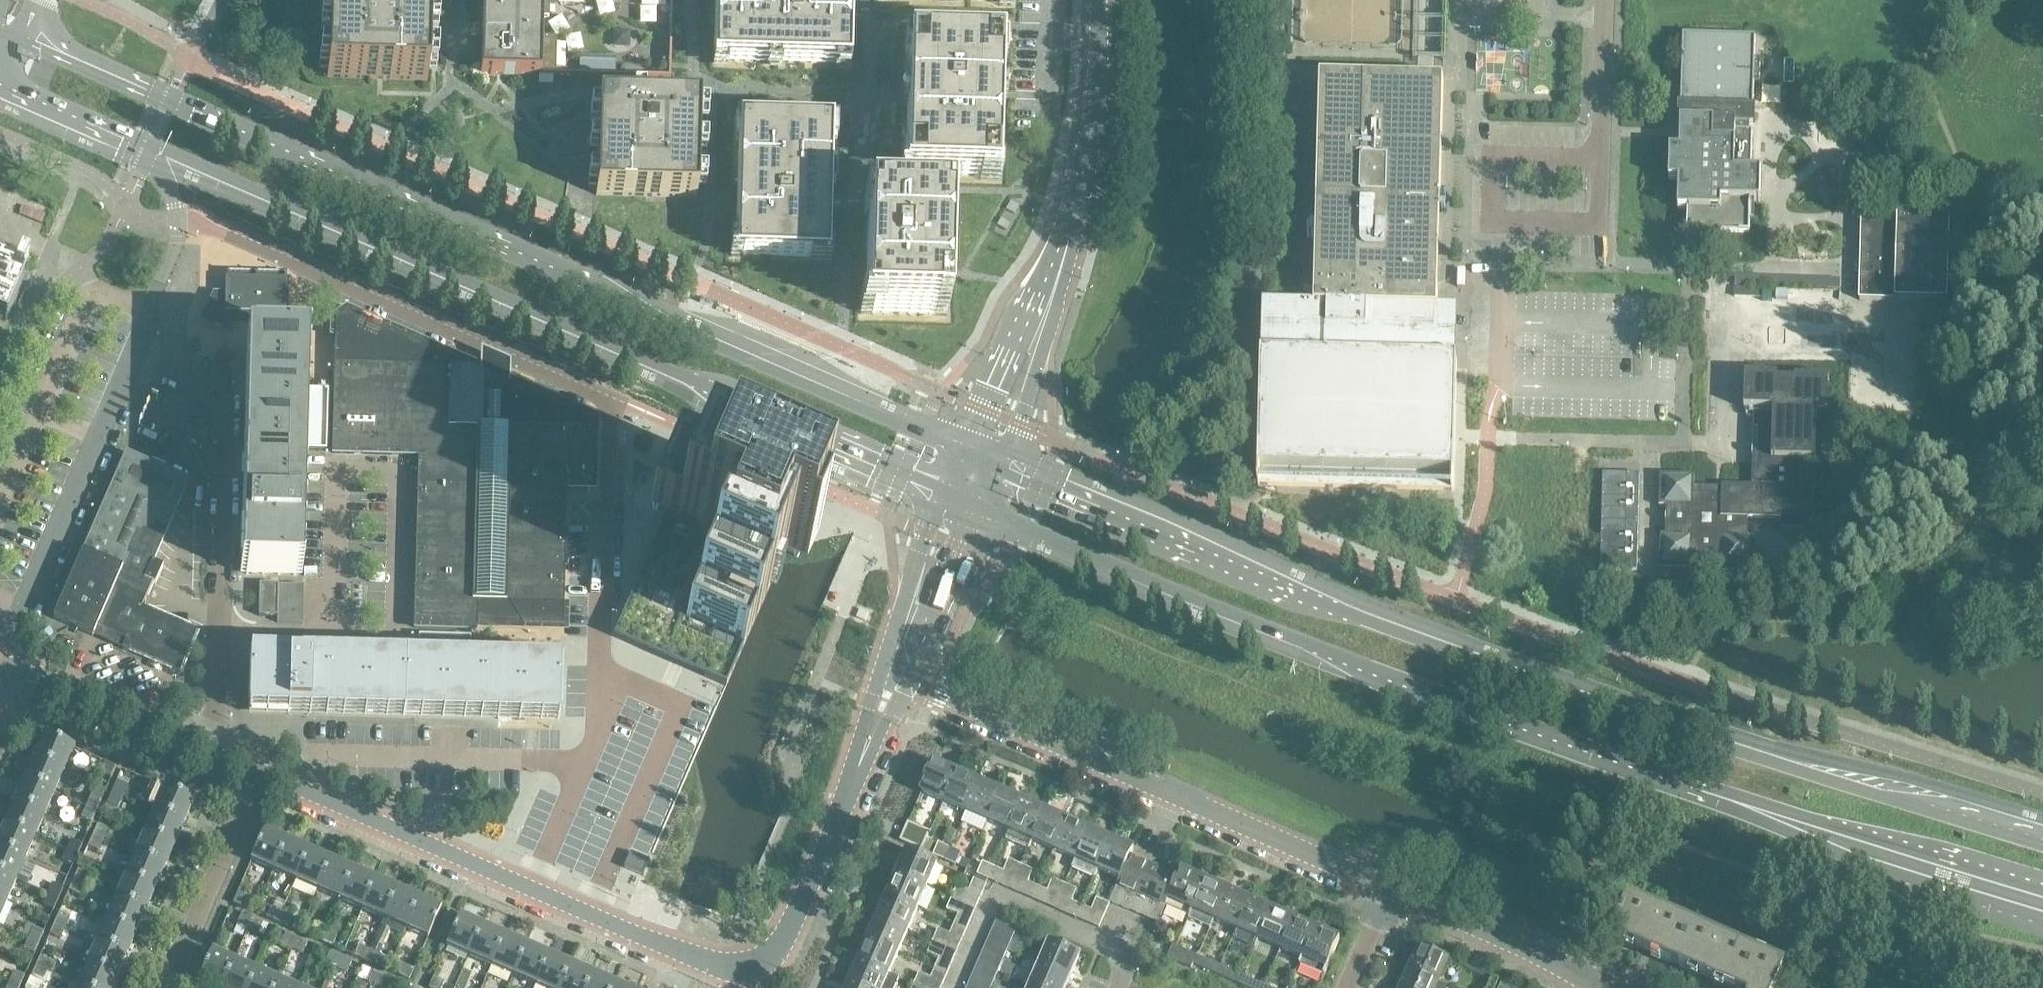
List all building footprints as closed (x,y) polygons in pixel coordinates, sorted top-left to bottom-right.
[(427,80),(430,0),(334,0),(332,78),(427,80)] [(481,73),(555,75),(556,38),(542,37),(542,17),(549,17),(549,4),(543,4),(543,0),(483,0),(481,73)] [(670,74),(675,0),(669,0),(668,29),(655,29),(653,47),(645,47),(644,72),(670,74)] [(715,55),(724,55),(724,61),(770,62),(770,56),(779,56),(779,62),(838,64),(838,58),(848,59),(849,0),(716,0),(715,55)] [(1680,149),(1670,149),(1669,180),(1679,180),(1678,209),(1685,209),(1688,209),(1687,239),(1697,239),(1705,239),(1720,240),(1721,233),(1750,233),(1750,220),(1751,202),(1761,202),(1761,171),(1752,171),(1753,132),(1750,132),(1750,123),(1753,124),(1753,109),(1756,109),(1756,107),(1753,107),(1754,83),(1760,83),(1760,60),(1754,60),(1755,37),(1744,37),(1683,35),(1681,105),(1678,105),(1678,107),(1681,107),(1681,120),(1680,149)] [(998,90),(999,53),(994,52),(994,43),(915,41),(915,50),(909,50),(908,87),(915,87),(914,98),(908,97),(906,164),(912,164),(911,174),(990,176),(991,166),(996,166),(998,96),(992,96),(992,90),(998,90)] [(616,55),(580,54),(580,71),(615,72),(616,55)] [(1784,61),(1784,85),(1794,85),(1795,61),(1784,61)] [(1435,80),(1417,79),(1391,78),(1320,76),(1314,304),(1437,308),(1444,79),(1435,79),(1435,80)] [(696,198),(699,103),(599,101),(597,152),(592,152),(592,160),(597,160),(596,195),(696,198)] [(828,181),(822,181),(822,171),(829,171),(830,134),(824,134),(824,125),(745,122),(745,132),(740,132),(736,246),(742,246),(742,256),(821,258),(821,248),(826,248),(828,181)] [(1849,179),(1849,203),(1859,203),(1859,179),(1849,179)] [(946,294),(948,213),(943,213),(943,204),(875,202),(874,211),(868,211),(866,303),(872,304),(871,313),(935,314),(935,294),(946,294)] [(1859,300),(1943,302),(1948,302),(1948,301),(1946,301),(1948,217),(1950,217),(1950,215),(1861,213),(1861,214),(1862,214),(1860,271),(1860,299),(1859,299),(1859,300)] [(6,321),(27,273),(24,272),(29,261),(0,248),(0,319),(6,321)] [(1762,284),(1762,277),(1736,276),(1736,275),(1735,275),(1735,285),(1761,286),(1762,284)] [(201,320),(210,324),(229,332),(234,320),(256,321),(257,312),(286,312),(286,282),(228,281),(227,293),(213,292),(201,320)] [(1761,297),(1761,289),(1761,288),(1735,287),(1735,297),(1735,296),(1761,297)] [(1456,359),(1456,351),(1457,333),(1436,332),(1437,308),(1314,304),(1263,303),(1258,485),(1453,490),(1457,359),(1456,359)] [(415,628),(471,630),(474,630),(475,600),(490,601),(503,601),(503,602),(521,624),(561,625),(565,488),(593,489),(596,421),(496,379),(347,315),(337,321),(336,366),(334,453),(420,455),(415,628)] [(308,342),(247,340),(240,574),(301,575),(305,450),(326,451),(328,391),(306,390),(308,342)] [(1694,476),(1661,475),(1660,476),(1662,476),(1661,505),(1660,505),(1660,506),(1667,507),(1667,517),(1675,517),(1674,526),(1676,526),(1676,535),(1661,535),(1660,569),(1661,569),(1661,568),(1691,568),(1691,569),(1692,569),(1692,562),(1720,563),(1720,568),(1754,569),(1754,568),(1753,568),(1754,538),(1755,538),(1755,537),(1748,537),(1748,519),(1781,520),(1781,530),(1814,531),(1814,529),(1813,529),(1814,490),(1815,490),(1815,489),(1804,488),(1805,461),(1816,461),(1816,459),(1815,459),(1816,411),(1828,411),(1828,410),(1827,410),(1828,381),(1829,381),(1829,379),(1795,378),(1795,381),(1777,380),(1777,376),(1776,376),(1776,377),(1747,376),(1747,375),(1745,375),(1744,409),(1755,409),(1754,429),(1753,457),(1752,487),(1722,486),(1722,488),(1694,487),(1694,476)] [(662,509),(609,632),(730,684),(785,556),(795,560),(820,502),(681,443),(653,505),(662,509)] [(54,619),(66,624),(93,636),(95,631),(125,644),(123,648),(137,655),(139,650),(181,668),(196,633),(140,609),(151,583),(155,585),(163,567),(153,562),(189,480),(126,453),(54,619)] [(1603,473),(1601,570),(1638,570),(1639,474),(1603,473)] [(277,617),(278,585),(259,584),(259,616),(277,617)] [(278,585),(277,617),(277,623),(302,623),(302,621),(302,611),(303,611),(303,609),(302,609),(302,600),(303,600),(303,597),(302,597),(302,588),(303,588),(303,585),(278,585)] [(418,657),(250,652),(248,714),(559,722),(560,661),(470,659),(470,637),(418,636),(418,657)] [(669,682),(677,662),(617,637),(608,657),(669,682)] [(75,748),(43,734),(43,735),(34,757),(64,770),(74,748),(74,749),(75,748)] [(55,792),(64,770),(34,757),(24,779),(55,792)] [(101,773),(111,778),(116,766),(106,762),(101,773)] [(944,802),(958,772),(935,762),(929,775),(925,773),(925,774),(920,786),(920,785),(919,787),(923,788),(922,792),(944,802)] [(966,812),(979,781),(958,772),(944,802),(966,812)] [(45,814),(55,792),(24,779),(15,801),(45,814)] [(128,785),(117,780),(112,791),(123,796),(128,785)] [(988,821),(1001,791),(979,781),(966,812),(988,821)] [(96,784),(91,795),(101,800),(106,789),(96,784)] [(164,788),(154,810),(184,823),(194,801),(195,801),(163,787),(164,788)] [(118,807),(123,796),(112,791),(107,802),(118,807)] [(1010,831),(1023,800),(1001,791),(988,821),(1010,831)] [(91,795),(86,806),(97,811),(101,800),(91,795)] [(1031,840),(1044,810),(1023,800),(1010,831),(1006,839),(1027,849),(1031,840)] [(35,836),(45,814),(15,801),(5,823),(35,836)] [(92,822),(97,811),(86,806),(81,817),(92,822)] [(175,845),(184,823),(154,810),(145,832),(175,845)] [(1053,850),(1066,819),(1044,810),(1031,840),(1053,850)] [(1075,860),(1089,829),(1066,819),(1053,850),(1075,860)] [(908,822),(901,841),(923,850),(931,832),(908,822)] [(35,836),(5,823),(0,835),(0,847),(26,858),(35,836)] [(93,835),(104,840),(108,829),(98,824),(93,835)] [(1097,869),(1111,839),(1089,829),(1075,860),(1071,869),(1093,878),(1097,869)] [(273,871),(286,840),(265,831),(265,830),(264,830),(250,861),(251,862),(251,861),(273,871)] [(165,867),(175,845),(145,832),(135,854),(165,867)] [(99,851),(104,840),(93,835),(88,846),(99,851)] [(72,839),(67,850),(78,855),(82,844),(72,839)] [(1134,849),(1111,839),(1097,869),(1120,879),(1131,856),(1134,849)] [(295,880),(308,850),(286,840),(273,871),(295,880)] [(945,860),(950,849),(939,844),(934,855),(945,860)] [(26,858),(0,847),(0,873),(16,880),(26,858)] [(961,853),(950,849),(945,860),(956,865),(961,853)] [(73,866),(78,855),(67,850),(62,861),(73,866)] [(317,890),(330,860),(308,850),(295,880),(317,890)] [(907,850),(897,873),(928,887),(938,864),(907,850)] [(643,871),(648,860),(632,853),(627,864),(643,871)] [(156,889),(165,867),(135,854),(126,876),(156,889)] [(1189,917),(1204,881),(1181,871),(1178,876),(1161,869),(1161,871),(1151,867),(1151,865),(1150,864),(1150,866),(1141,862),(1142,861),(1140,860),(1140,862),(1131,858),(1132,856),(1131,856),(1120,879),(1131,884),(1140,888),(1130,911),(1131,911),(1131,910),(1140,914),(1140,915),(1159,923),(1166,907),(1189,917)] [(339,899),(352,869),(330,860),(317,890),(339,899)] [(1011,889),(1021,866),(1009,860),(1004,872),(994,868),(989,879),(1001,885),(1001,884),(1010,888),(1011,889)] [(989,879),(994,868),(983,863),(978,875),(989,879)] [(1032,871),(1021,866),(1011,889),(1012,890),(1013,889),(1021,893),(1032,898),(1037,887),(1027,882),(1032,871)] [(89,873),(79,868),(74,879),(85,884),(89,873)] [(361,909),(374,879),(352,869),(339,899),(361,909)] [(16,880),(0,873),(0,899),(7,902),(16,880)] [(918,908),(928,887),(897,873),(888,895),(918,908)] [(146,911),(156,889),(126,876),(116,898),(146,911)] [(80,895),(85,884),(74,879),(69,890),(80,895)] [(383,919),(396,888),(374,879),(361,909),(383,919)] [(1121,907),(1131,884),(1120,879),(1110,902),(1111,902),(1112,902),(1120,906),(1121,907)] [(958,886),(953,897),(976,907),(977,906),(976,906),(980,897),(981,897),(986,885),(975,880),(970,891),(958,886)] [(1055,908),(1065,885),(1052,880),(1047,891),(1037,887),(1032,898),(1045,904),(1045,903),(1054,907),(1053,908),(1055,908)] [(1214,920),(1226,890),(1204,881),(1189,917),(1188,920),(1210,929),(1214,920)] [(53,883),(48,894),(59,899),(63,888),(53,883)] [(1130,911),(1140,888),(1131,884),(1121,907),(1122,906),(1130,910),(1130,911)] [(1076,890),(1065,885),(1055,908),(1056,909),(1056,908),(1065,912),(1065,913),(1076,917),(1081,906),(1071,902),(1076,890)] [(405,928),(418,898),(396,888),(383,919),(405,928)] [(1236,930),(1249,900),(1226,890),(1214,920),(1236,930)] [(249,898),(238,893),(237,893),(233,903),(244,908),(249,898)] [(54,910),(59,899),(48,894),(43,905),(54,910)] [(909,930),(918,908),(888,895),(878,917),(909,930)] [(976,909),(976,907),(953,897),(948,909),(960,914),(956,924),(967,929),(972,917),(971,917),(975,908),(976,909)] [(1612,937),(1626,943),(1676,965),(1693,925),(1629,897),(1612,937)] [(136,933),(146,911),(116,898),(106,920),(136,933)] [(440,908),(418,898),(405,928),(427,938),(427,939),(441,907),(440,907),(440,908)] [(1091,911),(1081,906),(1076,917),(1089,923),(1089,922),(1098,926),(1097,927),(1099,928),(1109,904),(1097,899),(1091,911)] [(1258,939),(1271,909),(1249,900),(1236,930),(1232,939),(1254,948),(1258,939)] [(277,923),(282,912),(271,907),(266,918),(277,923)] [(1280,949),(1293,919),(1271,909),(1258,939),(1280,949)] [(59,912),(55,923),(65,928),(70,917),(59,912)] [(293,917),(282,912),(277,923),(288,927),(293,917)] [(248,929),(253,918),(242,914),(237,924),(248,929)] [(469,956),(482,926),(460,916),(460,915),(446,947),(447,947),(447,946),(469,956)] [(899,952),(909,930),(878,917),(869,939),(899,952)] [(259,934),(264,923),(253,918),(248,929),(259,934)] [(1302,958),(1315,928),(1293,919),(1280,949),(1302,958)] [(127,955),(136,933),(106,920),(97,942),(127,955)] [(992,933),(989,941),(1008,949),(1017,928),(997,920),(992,932),(992,933)] [(60,939),(65,928),(55,923),(50,934),(60,939)] [(962,941),(967,929),(956,924),(951,935),(939,929),(934,941),(957,951),(958,950),(957,950),(961,941),(962,941)] [(1757,953),(1693,925),(1676,965),(1728,987),(1742,987),(1757,953)] [(321,942),(326,931),(315,926),(310,937),(321,942)] [(491,965),(504,935),(482,926),(469,956),(491,965)] [(34,927),(29,938),(39,943),(44,932),(34,927)] [(1340,939),(1315,928),(1302,958),(1299,965),(1324,975),(1340,939)] [(337,936),(326,931),(321,942),(332,947),(337,936)] [(292,948),(297,938),(286,933),(281,943),(292,948)] [(513,975),(526,945),(504,935),(491,965),(513,975)] [(35,954),(39,943),(29,938),(24,949),(35,954)] [(303,953),(308,942),(297,938),(292,948),(303,953)] [(889,974),(899,952),(869,939),(859,961),(889,974)] [(957,953),(957,951),(934,941),(929,953),(941,958),(936,969),(947,974),(953,961),(952,961),(956,952),(957,953)] [(1008,949),(989,941),(988,941),(982,954),(983,954),(979,963),(999,971),(1008,949)] [(117,977),(127,955),(97,942),(87,964),(117,977)] [(1050,943),(1040,965),(1070,978),(1080,956),(1050,943)] [(535,985),(548,955),(526,945),(513,975),(535,985)] [(1179,963),(1185,951),(1173,945),(1167,958),(1179,963)] [(365,961),(370,950),(358,946),(354,956),(365,961)] [(1420,947),(1410,970),(1440,983),(1450,960),(1446,959),(1448,955),(1447,955),(1436,950),(1435,949),(1433,953),(1420,947)] [(234,961),(212,951),(212,950),(198,982),(199,982),(199,981),(214,987),(222,987),(234,961)] [(380,955),(370,950),(365,961),(376,966),(380,955)] [(1197,956),(1185,951),(1179,963),(1191,968),(1197,956)] [(336,967),(341,957),(330,952),(325,963),(336,967)] [(1786,966),(1757,953),(1742,987),(1777,987),(1786,966)] [(570,964),(548,955),(535,985),(543,987),(560,987),(570,964)] [(51,961),(40,956),(35,967),(46,972),(51,961)] [(347,972),(352,961),(341,957),(336,967),(347,972)] [(1215,973),(1219,965),(1201,957),(1197,965),(1215,973)] [(256,970),(234,961),(222,987),(248,987),(256,970)] [(889,974),(859,961),(849,983),(861,987),(895,987),(899,979),(889,974)] [(979,963),(979,962),(973,976),(970,984),(979,987),(991,987),(999,971),(979,963)] [(117,977),(87,964),(77,986),(81,987),(112,987),(117,977)] [(592,974),(570,964),(560,987),(586,987),(592,974)] [(402,965),(398,975),(409,980),(414,970),(402,965)] [(1070,978),(1040,965),(1031,987),(1033,987),(1065,987),(1070,978)] [(1239,974),(1219,965),(1215,973),(1235,982),(1239,974)] [(380,987),(384,976),(363,966),(358,977),(380,987)] [(41,983),(46,972),(35,967),(31,978),(41,983)] [(947,974),(936,969),(932,979),(920,974),(915,985),(921,987),(940,987),(942,985),(947,974)] [(278,980),(256,970),(248,987),(274,987),(278,980)] [(1440,983),(1410,970),(1402,987),(1449,987),(1450,987),(1440,983)] [(14,971),(9,982),(20,987),(25,976),(14,971)] [(614,983),(592,974),(586,987),(612,987),(614,983)] [(395,981),(384,976),(380,987),(383,987),(392,987),(395,981)] [(1249,987),(1259,987),(1261,984),(1243,976),(1239,984),(1249,987)] [(428,987),(441,987),(444,983),(433,978),(428,987)] [(278,980),(274,987),(296,987),(278,980)]
